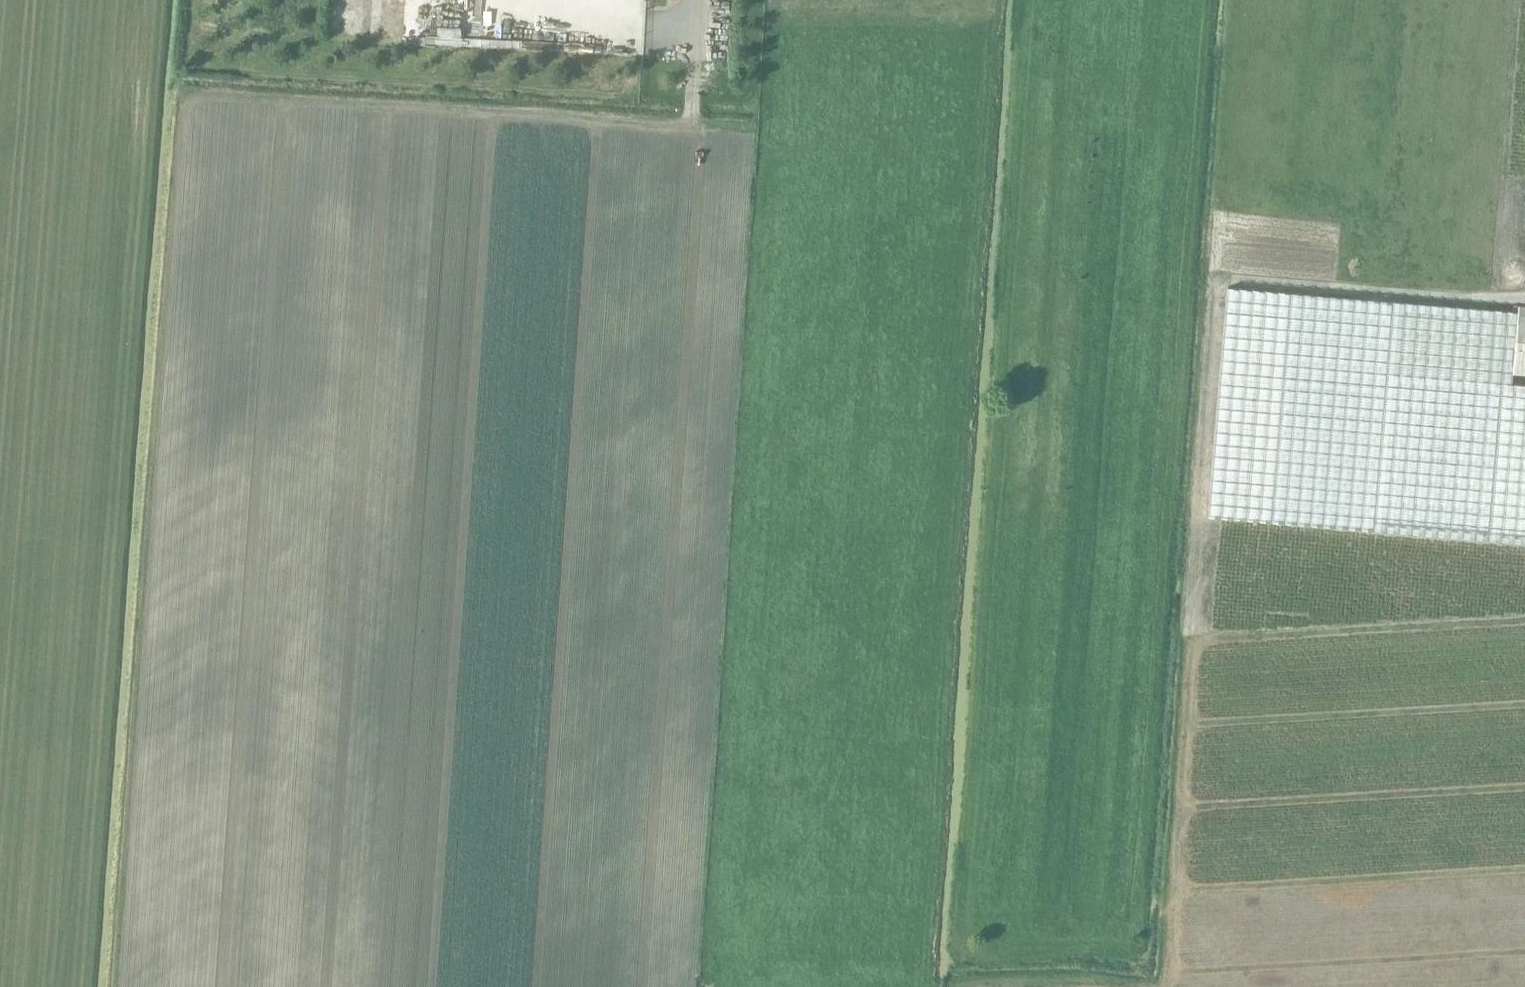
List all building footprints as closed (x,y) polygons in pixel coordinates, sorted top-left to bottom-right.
[(1208,516),(1524,543),(1524,385),(1512,384),(1513,372),(1524,373),(1524,306),(1519,306),(1519,311),(1228,286),(1208,516)]
